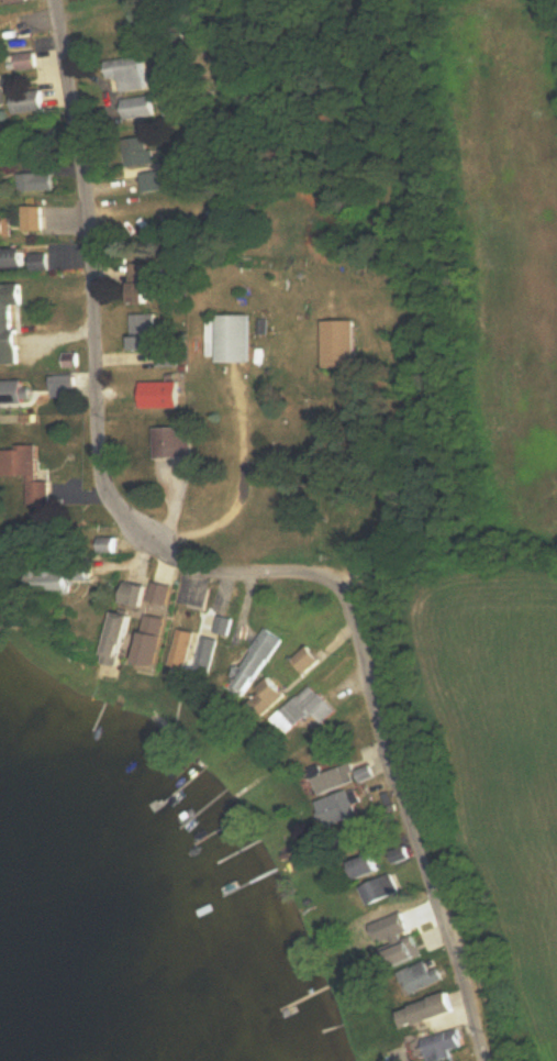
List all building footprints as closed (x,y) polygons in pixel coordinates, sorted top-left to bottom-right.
[(17,71),(39,69),(38,52),(15,55),(17,71)] [(150,91),(148,58),(112,61),(113,80),(124,79),(125,93),(150,91)] [(47,112),(46,92),(13,93),(13,113),(47,112)] [(127,122),(160,116),(156,96),(124,102),(127,122)] [(152,163),(149,141),(120,144),(122,166),(152,163)] [(139,192),(162,190),(159,171),(136,173),(139,192)] [(15,175),(15,192),(39,192),(39,175),(15,175)] [(26,206),(26,231),(44,231),(44,206),(26,206)] [(15,215),(0,215),(0,236),(15,236),(15,215)] [(49,248),(0,248),(0,269),(49,269),(49,248)] [(169,285),(169,262),(136,262),(136,302),(157,302),(157,285),(169,285)] [(23,363),(24,284),(0,284),(0,363),(23,363)] [(135,314),(135,350),(160,350),(160,314),(135,314)] [(254,314),(220,314),(220,361),(254,361),(254,314)] [(320,320),(320,368),(350,368),(350,320),(320,320)] [(0,381),(0,403),(34,403),(34,381),(0,381)] [(142,382),(142,408),(184,408),(184,382),(142,382)] [(155,458),(196,458),(196,428),(155,428),(155,458)] [(40,481),(39,445),(13,445),(14,475),(31,475),(31,507),(53,507),(52,481),(40,481)] [(98,581),(98,566),(41,565),(41,592),(84,592),(84,581),(98,581)] [(150,586),(127,581),(123,600),(146,604),(150,586)] [(173,587),(154,583),(151,600),(170,604),(173,587)] [(110,652),(129,658),(143,616),(124,610),(110,652)] [(165,666),(175,618),(149,613),(140,661),(165,666)] [(231,686),(251,696),(283,634),(262,624),(231,686)] [(171,666),(190,669),(197,628),(179,625),(171,666)] [(222,637),(205,633),(195,669),(212,674),(222,637)] [(304,671),(320,657),(307,642),(291,657),(304,671)] [(273,717),(289,733),(312,710),(323,721),(336,708),(310,681),(273,717)] [(308,780),(317,797),(345,783),(337,766),(308,780)] [(313,802),(321,829),(359,817),(351,790),(313,802)] [(338,847),(359,847),(359,831),(338,831),(338,847)] [(344,864),(350,881),(377,871),(371,854),(344,864)] [(359,888),(367,907),(396,894),(388,875),(359,888)] [(424,951),(418,936),(386,949),(393,965),(424,951)] [(436,969),(429,973),(423,961),(396,976),(408,998),(442,980),(436,969)] [(453,1011),(447,993),(393,1012),(399,1030),(453,1011)] [(456,1030),(418,1043),(424,1060),(436,1060),(464,1052),(456,1030)]
